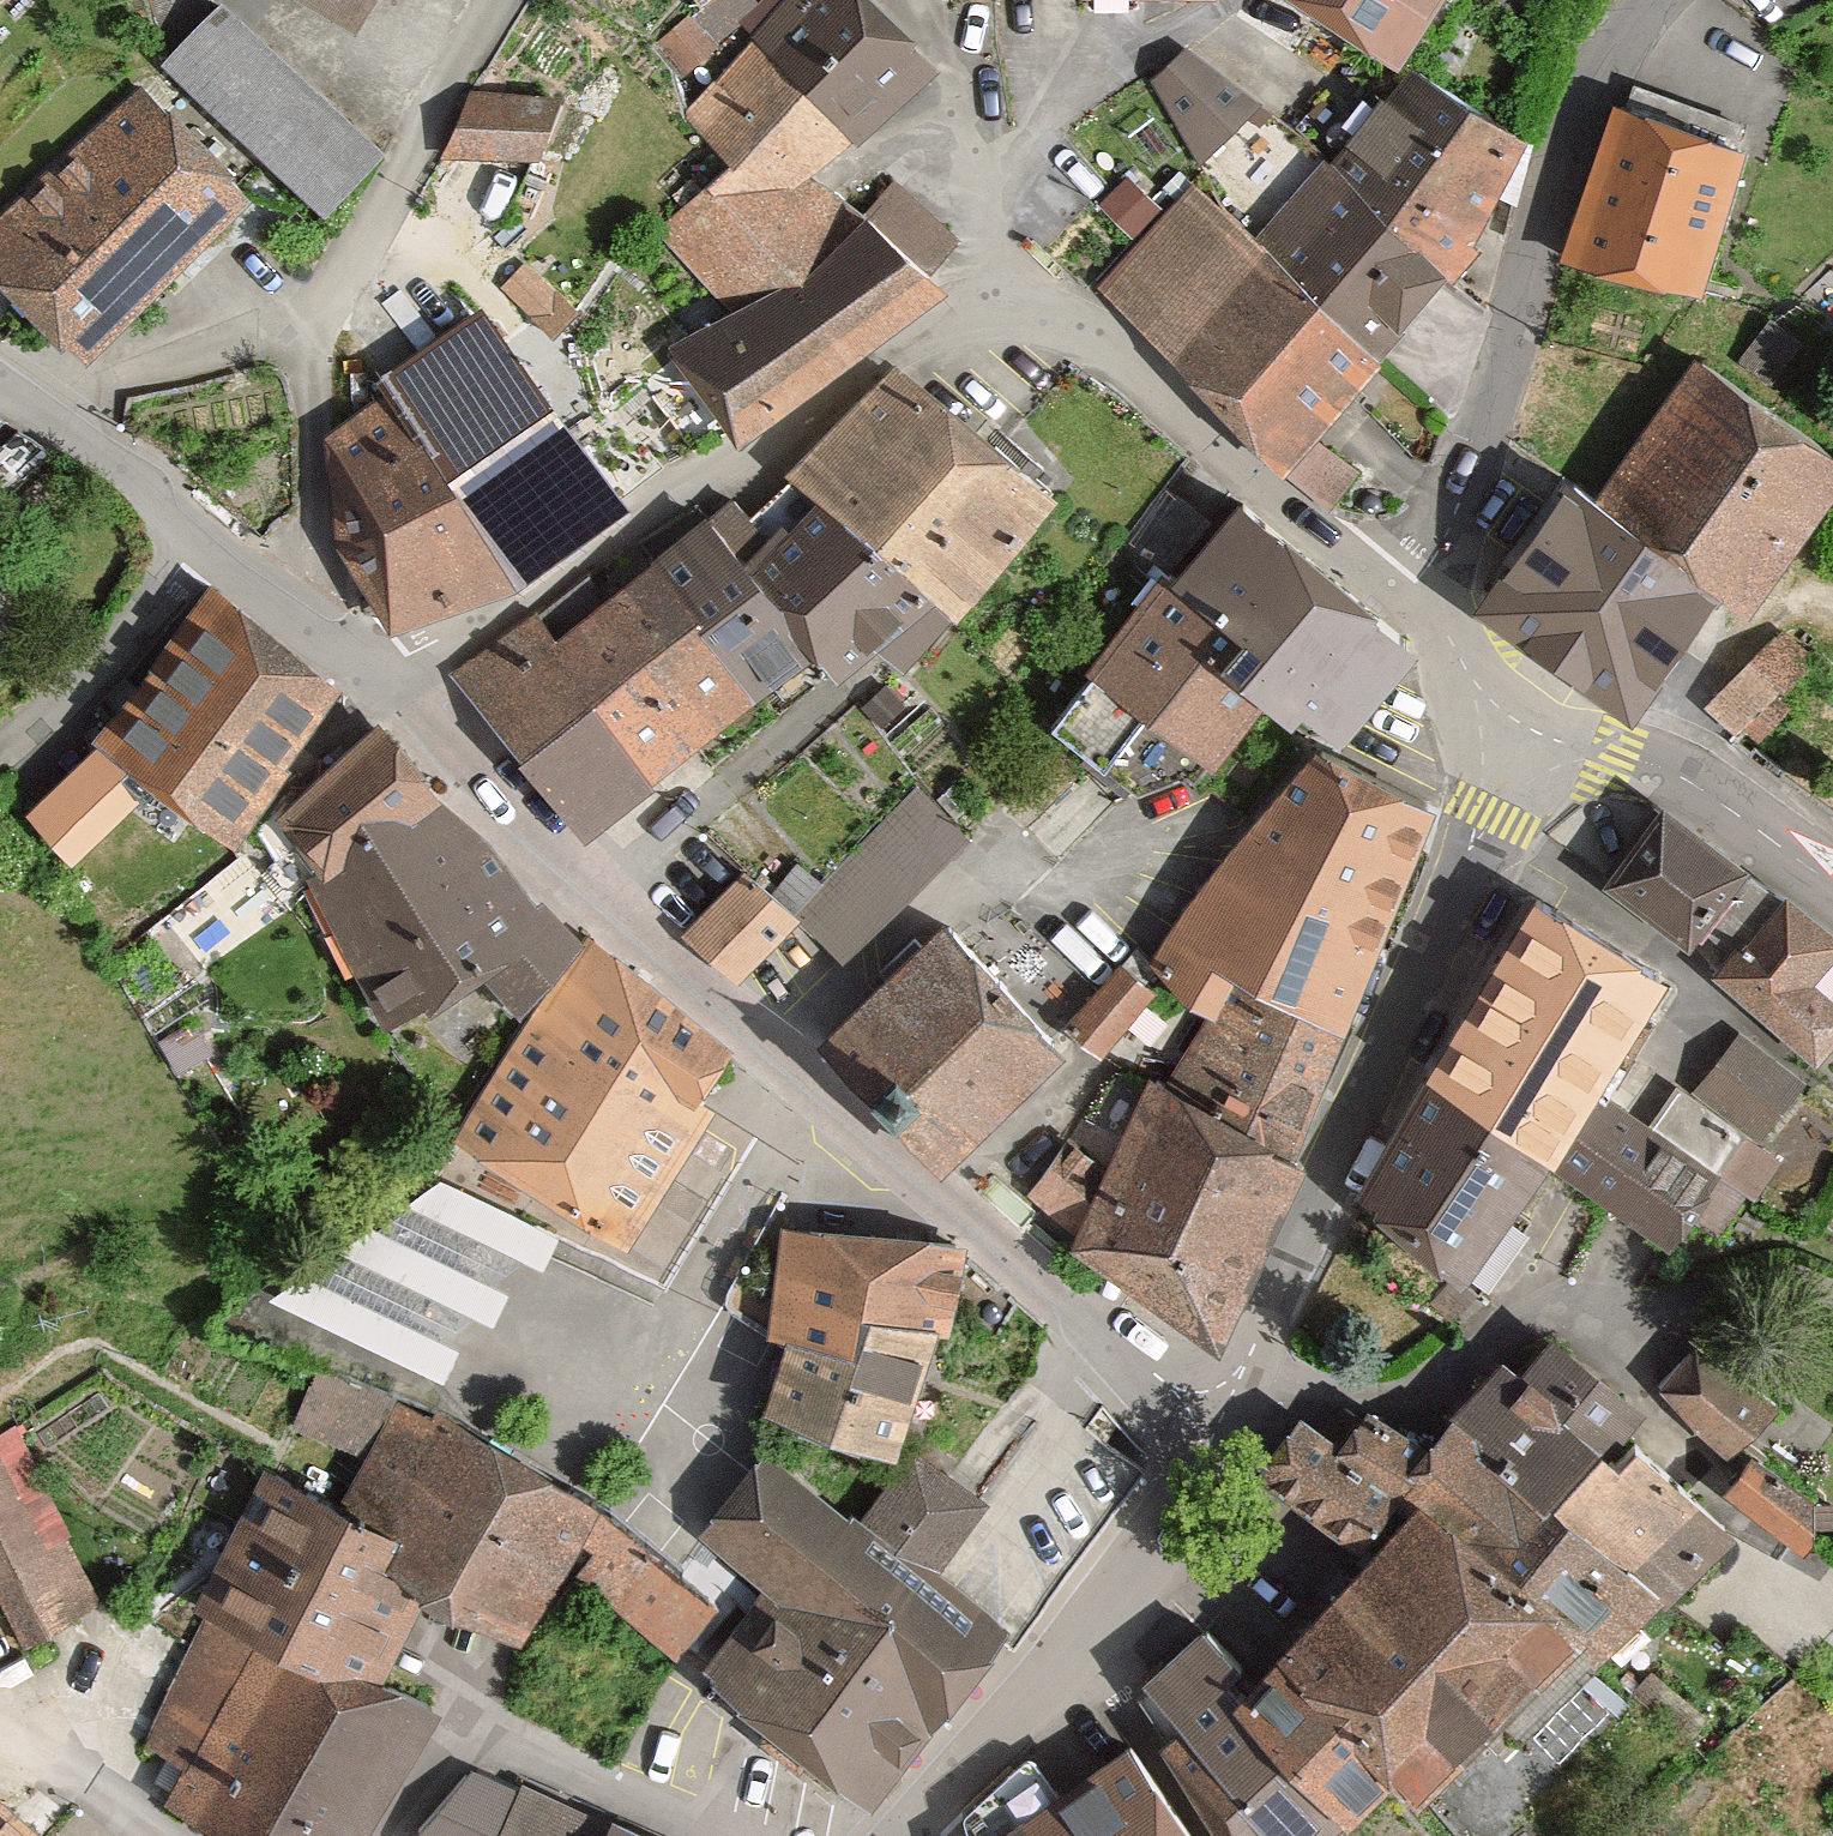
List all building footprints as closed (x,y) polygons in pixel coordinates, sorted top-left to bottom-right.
[(159,58),(205,3),(205,0),(149,0),(159,58)] [(347,24),(360,0),(309,0),(347,24)] [(685,75),(730,26),(702,0),(699,0),(655,48),(685,75)] [(699,191),(808,184),(935,66),(870,0),(780,0),(695,103),(699,191)] [(1390,55),(1429,0),(1304,0),(1390,55)] [(309,203),(367,139),(205,3),(159,58),(309,203)] [(1187,40),(1138,91),(1197,165),(1262,100),(1187,40)] [(1433,266),(1447,280),(1520,133),(1407,59),(1386,88),(1372,80),(1337,130),(1351,141),(1334,172),(1433,266)] [(89,365),(257,196),(137,77),(0,214),(0,277),(89,365)] [(1611,93),(1559,256),(1694,297),(1743,134),(1611,93)] [(476,95),(457,159),(553,162),(558,94),(476,95)] [(1386,322),(1433,266),(1334,172),(1321,160),(1253,240),(1386,358),(1401,332),(1386,322)] [(1107,205),(1143,232),(1168,198),(1132,171),(1107,205)] [(1278,464),(1371,349),(1253,240),(1190,182),(1095,285),(1278,464)] [(656,338),(729,434),(928,279),(857,198),(841,216),(808,184),(699,191),(663,225),(719,290),(656,338)] [(394,626),(503,568),(628,492),(483,305),(310,425),(327,488),(394,626)] [(1686,349),(1586,492),(1713,584),(1746,608),(1832,482),(1832,448),(1686,349)] [(897,362),(781,460),(944,617),(1050,486),(897,362)] [(1586,492),(1545,463),(1471,587),(1638,707),(1713,584),(1586,492)] [(1405,631),(1225,478),(1084,664),(1212,771),(1268,691),(1327,736),(1405,631)] [(801,486),(732,553),(834,672),(865,647),(890,664),(944,617),(801,486)] [(697,505),(645,555),(749,685),(803,644),(732,553),(697,505)] [(645,555),(543,644),(640,786),(749,685),(645,555)] [(157,781),(241,824),(330,680),(191,594),(100,728),(157,781)] [(572,842),(640,786),(543,644),(528,621),(457,675),(572,842)] [(1753,734),(1820,662),(1781,625),(1713,697),(1753,734)] [(302,894),(434,793),(373,713),(241,824),(302,894)] [(157,781),(100,728),(18,815),(75,868),(157,781)] [(1427,806),(1306,737),(1154,934),(1176,946),(1161,977),(1208,1012),(1228,967),(1333,1024),(1427,806)] [(915,789),(789,916),(798,924),(835,968),(966,838),(915,789)] [(517,1040),(567,955),(434,793),(302,894),(391,1032),(475,988),(517,1040)] [(1600,879),(1700,939),(1746,862),(1646,803),(1600,879)] [(743,873),(684,934),(737,984),(798,924),(789,916),(743,873)] [(1518,896),(1415,1079),(1547,1160),(1602,1076),(1663,984),(1518,896)] [(1790,897),(1718,985),(1808,1058),(1832,1028),(1832,984),(1814,969),(1832,946),(1832,933),(1790,897)] [(1057,1030),(932,908),(807,1030),(931,1152),(1057,1030)] [(453,1149),(619,1246),(733,1053),(567,955),(517,1040),(453,1149)] [(1069,1036),(1099,1057),(1150,993),(1118,963),(1069,1036)] [(1228,967),(1182,1073),(1295,1155),(1333,1024),(1228,967)] [(1697,1111),(1771,1159),(1809,1101),(1735,1053),(1697,1111)] [(1295,1155),(1142,1073),(1100,1164),(1068,1135),(1026,1202),(1063,1229),(1051,1243),(1211,1335),(1295,1155)] [(1602,1076),(1547,1160),(1661,1244),(1727,1154),(1602,1076)] [(1355,1189),(1455,1277),(1547,1160),(1415,1079),(1355,1189)] [(745,1413),(898,1449),(959,1245),(771,1219),(745,1413)] [(1437,1446),(1637,1580),(1682,1608),(1728,1532),(1586,1430),(1618,1382),(1531,1315),(1437,1446)] [(1698,1338),(1652,1389),(1725,1455),(1771,1405),(1698,1338)] [(1305,1416),(1262,1473),(1360,1540),(1403,1485),(1437,1446),(1371,1405),(1340,1444),(1305,1416)] [(447,1418),(375,1532),(411,1556),(509,1618),(547,1552),(585,1504),(447,1418)] [(0,1434),(0,1592),(24,1642),(108,1602),(23,1423),(0,1434)] [(1403,1485),(1563,1631),(1637,1580),(1437,1446),(1403,1485)] [(760,1447),(694,1526),(758,1580),(727,1614),(690,1662),(851,1801),(993,1631),(928,1577),(982,1512),(911,1453),(852,1524),(760,1447)] [(1831,1506),(1753,1456),(1724,1500),(1802,1550),(1831,1506)] [(270,1472),(199,1612),(322,1675),(346,1685),(411,1556),(375,1532),(270,1472)] [(1360,1540),(1258,1656),(1389,1775),(1563,1631),(1403,1485),(1360,1540)] [(727,1614),(585,1504),(547,1552),(690,1662),(727,1614)] [(237,1835),(238,1835),(322,1675),(199,1612),(118,1774),(237,1835)] [(1136,1680),(1249,1835),(1344,1835),(1333,1822),(1224,1693),(1180,1640),(1136,1680)] [(1258,1656),(1224,1693),(1333,1822),(1389,1775),(1258,1656)] [(426,1719),(346,1685),(322,1675),(238,1835),(365,1835),(426,1719)] [(1023,1820),(1033,1835),(1181,1835),(1125,1745),(1023,1820)] [(527,1794),(471,1771),(426,1835),(508,1835),(527,1794)] [(596,1823),(527,1794),(508,1835),(590,1835),(596,1823)] [(0,1800),(0,1835),(36,1835),(39,1833),(0,1800)] [(989,1835),(1033,1835),(1023,1820),(989,1835)] [(590,1835),(624,1835),(596,1823),(590,1835)]
